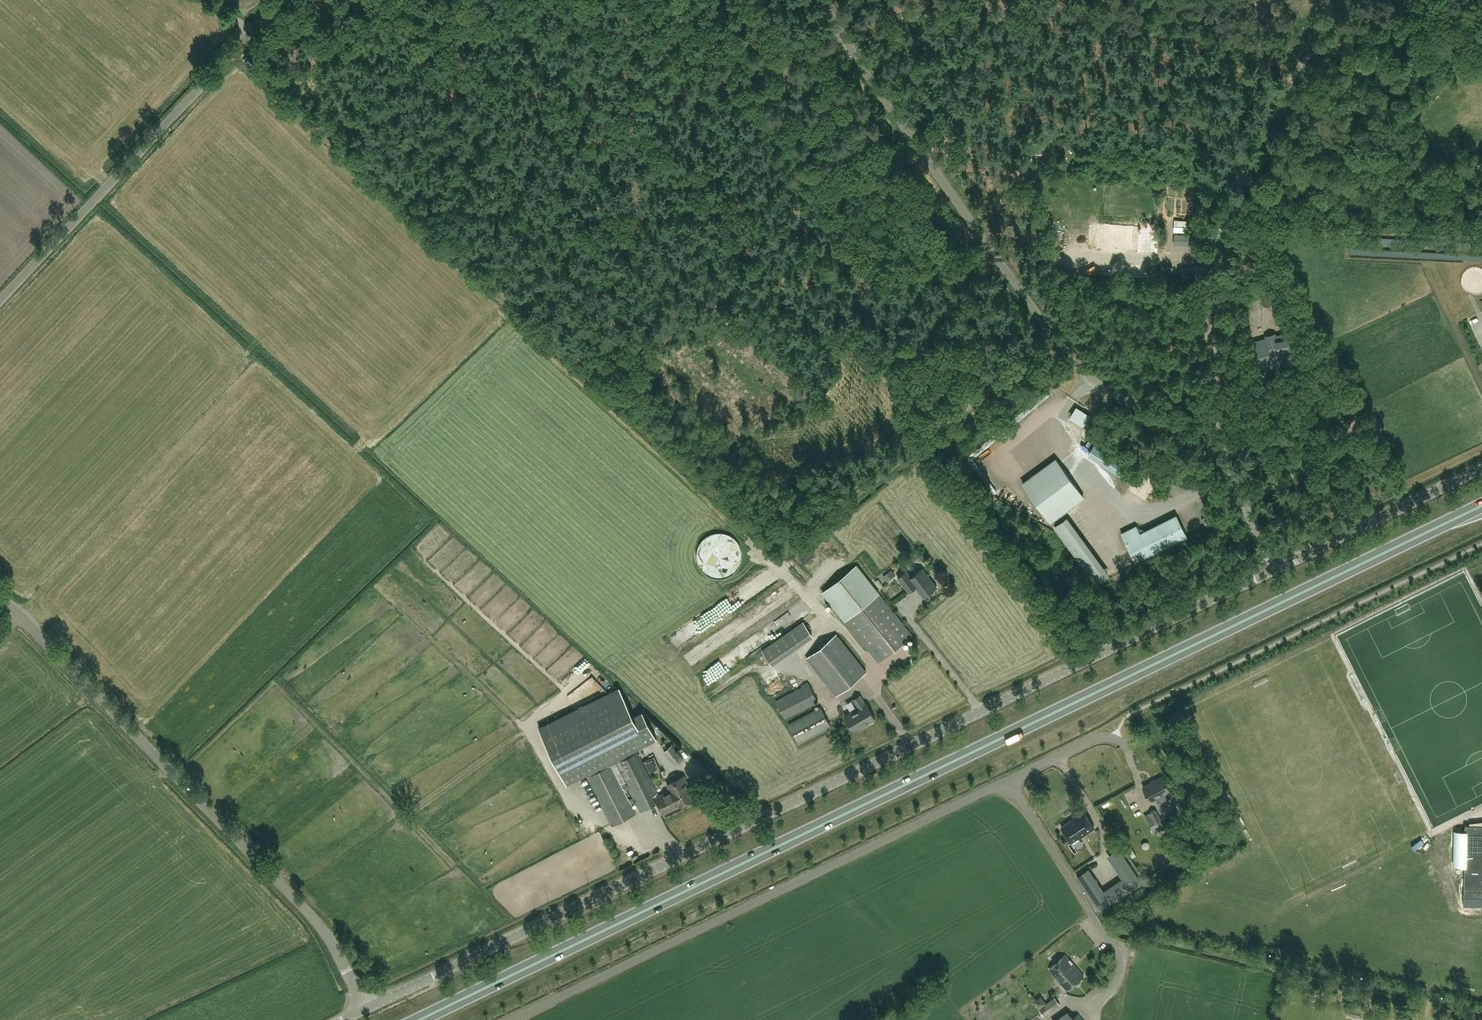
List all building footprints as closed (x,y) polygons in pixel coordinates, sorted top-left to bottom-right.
[(1194,246),(1195,234),(1174,233),(1173,245),(1194,246)] [(1199,268),(1183,267),(1183,277),(1199,278),(1199,268)] [(1294,351),(1298,350),(1296,341),(1292,342),(1289,332),(1251,342),(1254,352),(1250,353),(1252,362),(1256,361),(1259,371),(1297,361),(1294,351)] [(1046,406),(1054,400),(1051,395),(1043,402),(1046,406)] [(1089,428),(1094,417),(1078,409),(1073,420),(1089,428)] [(1124,476),(1131,464),(1095,445),(1089,457),(1124,476)] [(1085,497),(1081,493),(1055,458),(1021,482),(1051,523),(1085,497)] [(1155,479),(1158,474),(1152,471),(1149,475),(1155,479)] [(1186,536),(1187,536),(1176,514),(1176,515),(1139,533),(1136,525),(1135,526),(1122,532),(1121,533),(1135,561),(1186,536)] [(1070,516),(1058,524),(1093,575),(1104,567),(1070,516)] [(879,661),(912,635),(856,566),(823,592),(879,661)] [(937,587),(922,568),(911,577),(906,571),(897,578),(909,592),(915,587),(924,597),(937,587)] [(96,611),(84,599),(80,603),(92,615),(96,611)] [(98,612),(94,616),(105,628),(109,623),(98,612)] [(762,650),(771,663),(812,634),(803,621),(762,650)] [(806,659),(836,696),(867,672),(837,634),(806,659)] [(785,718),(818,701),(809,682),(776,699),(785,718)] [(612,825),(635,813),(631,804),(635,802),(640,811),(655,803),(652,796),(657,794),(635,750),(656,739),(642,711),(633,716),(619,687),(539,727),(567,784),(587,774),(612,825)] [(854,731),(875,719),(866,703),(864,703),(860,696),(854,699),(858,707),(845,715),(854,731)] [(789,724),(799,743),(831,727),(821,707),(789,724)] [(683,759),(672,745),(664,752),(675,765),(683,759)] [(669,792),(676,807),(677,806),(678,806),(694,798),(684,776),(667,785),(670,791),(669,792)] [(1164,793),(1170,791),(1162,777),(1143,787),(1150,801),(1156,798),(1161,807),(1169,803),(1164,793)] [(676,807),(669,792),(656,798),(663,813),(676,807)] [(1150,813),(1156,824),(1162,821),(1156,809),(1150,813)] [(1073,840),(1078,837),(1079,837),(1094,827),(1082,810),(1073,816),(1075,819),(1071,822),(1070,821),(1061,827),(1071,842),(1073,840)] [(1465,825),(1464,872),(1463,897),(1481,897),(1481,825),(1465,825)] [(1085,870),(1077,876),(1099,910),(1141,882),(1119,848),(1111,854),(1127,879),(1102,896),(1085,870)] [(1069,973),(1071,974),(1077,969),(1065,955),(1049,969),(1059,981),(1069,973)] [(1083,977),(1077,969),(1071,974),(1069,973),(1059,981),(1067,991),(1083,977)] [(1044,1016),(1060,1004),(1055,997),(1039,1009),(1044,1016)] [(1078,1014),(1072,1017),(1068,1011),(1054,1019),(1083,1019),(1078,1014)]
